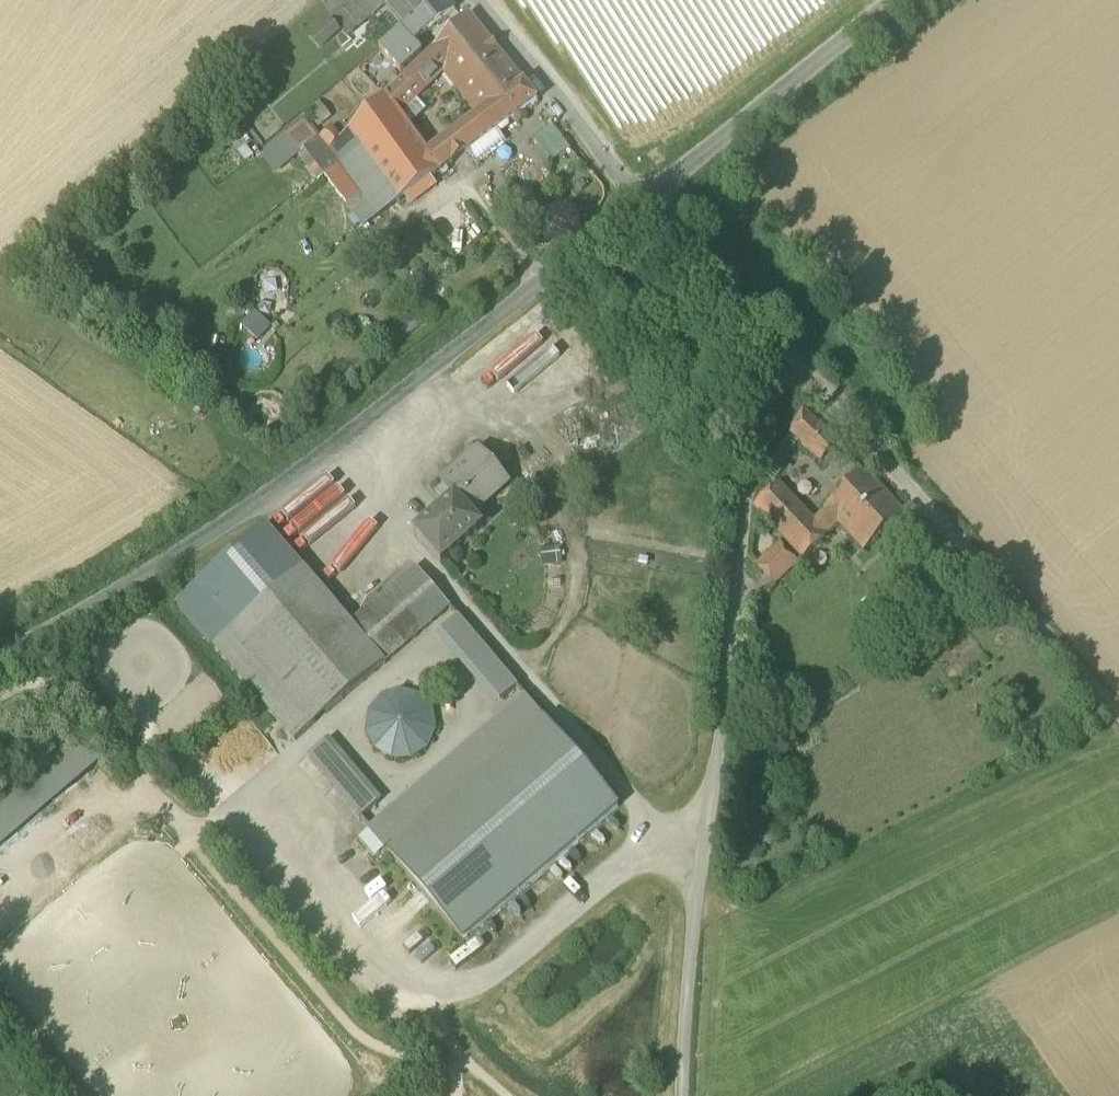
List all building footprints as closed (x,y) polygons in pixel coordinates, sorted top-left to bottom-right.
[(334,16),(344,7),(342,6),(349,0),(324,0),(334,16)] [(342,6),(344,7),(356,22),(369,10),(379,0),(349,0),(342,6)] [(404,24),(383,0),(379,0),(369,10),(391,35),(399,28),(404,24)] [(404,24),(421,9),(414,0),(383,0),(404,24)] [(421,9),(404,24),(399,28),(402,31),(402,30),(404,32),(412,25),(420,34),(433,23),(454,6),(449,0),(414,0),(421,9)] [(334,16),(345,30),(356,22),(344,7),(334,16)] [(468,11),(384,94),(396,110),(413,94),(424,83),(445,62),(459,80),(495,45),(468,11)] [(329,17),(309,34),(320,47),(340,30),(329,17)] [(421,51),(404,32),(402,30),(402,31),(382,48),(401,68),(421,51)] [(466,121),(480,140),(496,128),(537,98),(523,80),(495,45),(459,80),(482,110),(466,121)] [(384,94),(347,131),(397,200),(439,170),(425,151),(406,124),(396,110),(384,94)] [(413,94),(396,110),(406,124),(425,106),(413,94)] [(320,102),(306,113),(318,126),(331,115),(320,102)] [(304,149),(320,135),(305,117),(284,134),(300,153),(304,149)] [(466,121),(452,131),(466,150),(469,148),(480,140),(466,121)] [(569,147),(552,123),(533,138),(551,161),(569,147)] [(320,135),(331,147),(340,138),(330,126),(320,135)] [(496,128),(480,140),(469,148),(477,159),(504,139),(496,128)] [(330,148),(336,155),(363,191),(346,204),(362,225),(397,200),(347,131),(340,138),(331,147),(330,148)] [(452,131),(439,141),(452,160),(466,150),(452,131)] [(300,153),(284,134),(259,155),(275,173),(297,154),(300,153)] [(304,149),(313,160),(330,148),(320,135),(304,149)] [(439,141),(425,151),(439,170),(452,160),(439,141)] [(336,155),(330,148),(313,160),(319,168),(336,155)] [(313,160),(304,149),(300,153),(297,154),(317,181),(324,176),(319,168),(313,160)] [(324,176),(346,204),(363,191),(336,155),(319,168),(324,176)] [(270,327),(254,311),(241,324),(256,340),(270,327)] [(400,325),(408,336),(423,324),(415,314),(400,325)] [(790,433),(821,462),(838,444),(803,410),(790,433)] [(435,492),(446,504),(455,496),(472,515),(507,484),(478,451),(441,484),(443,485),(435,492)] [(336,535),(363,512),(327,470),(304,490),(327,517),(323,520),(336,535)] [(825,509),(826,511),(838,523),(864,551),(904,514),(865,472),(864,473),(825,509)] [(828,536),(826,534),(814,522),(779,484),(776,486),(754,507),(803,559),(828,536)] [(483,528),(472,515),(455,496),(446,504),(413,533),(441,564),(483,528)] [(826,511),(814,522),(826,534),(838,523),(826,511)] [(294,739),(385,663),(350,623),(266,522),(175,599),(294,739)] [(757,565),(774,584),(796,563),(779,545),(757,565)] [(416,567),(350,623),(385,663),(450,607),(416,567)] [(442,629),(502,700),(517,687),(458,616),(442,629)] [(375,748),(392,758),(411,757),(427,747),(434,729),(431,710),(418,696),(400,691),(382,697),(369,712),(367,731),(375,748)] [(368,829),(388,852),(545,719),(525,696),(368,829)] [(618,806),(545,719),(388,852),(461,939),(618,806)] [(100,763),(72,729),(0,790),(0,848),(100,763)] [(306,756),(359,819),(375,806),(322,743),(306,756)]
